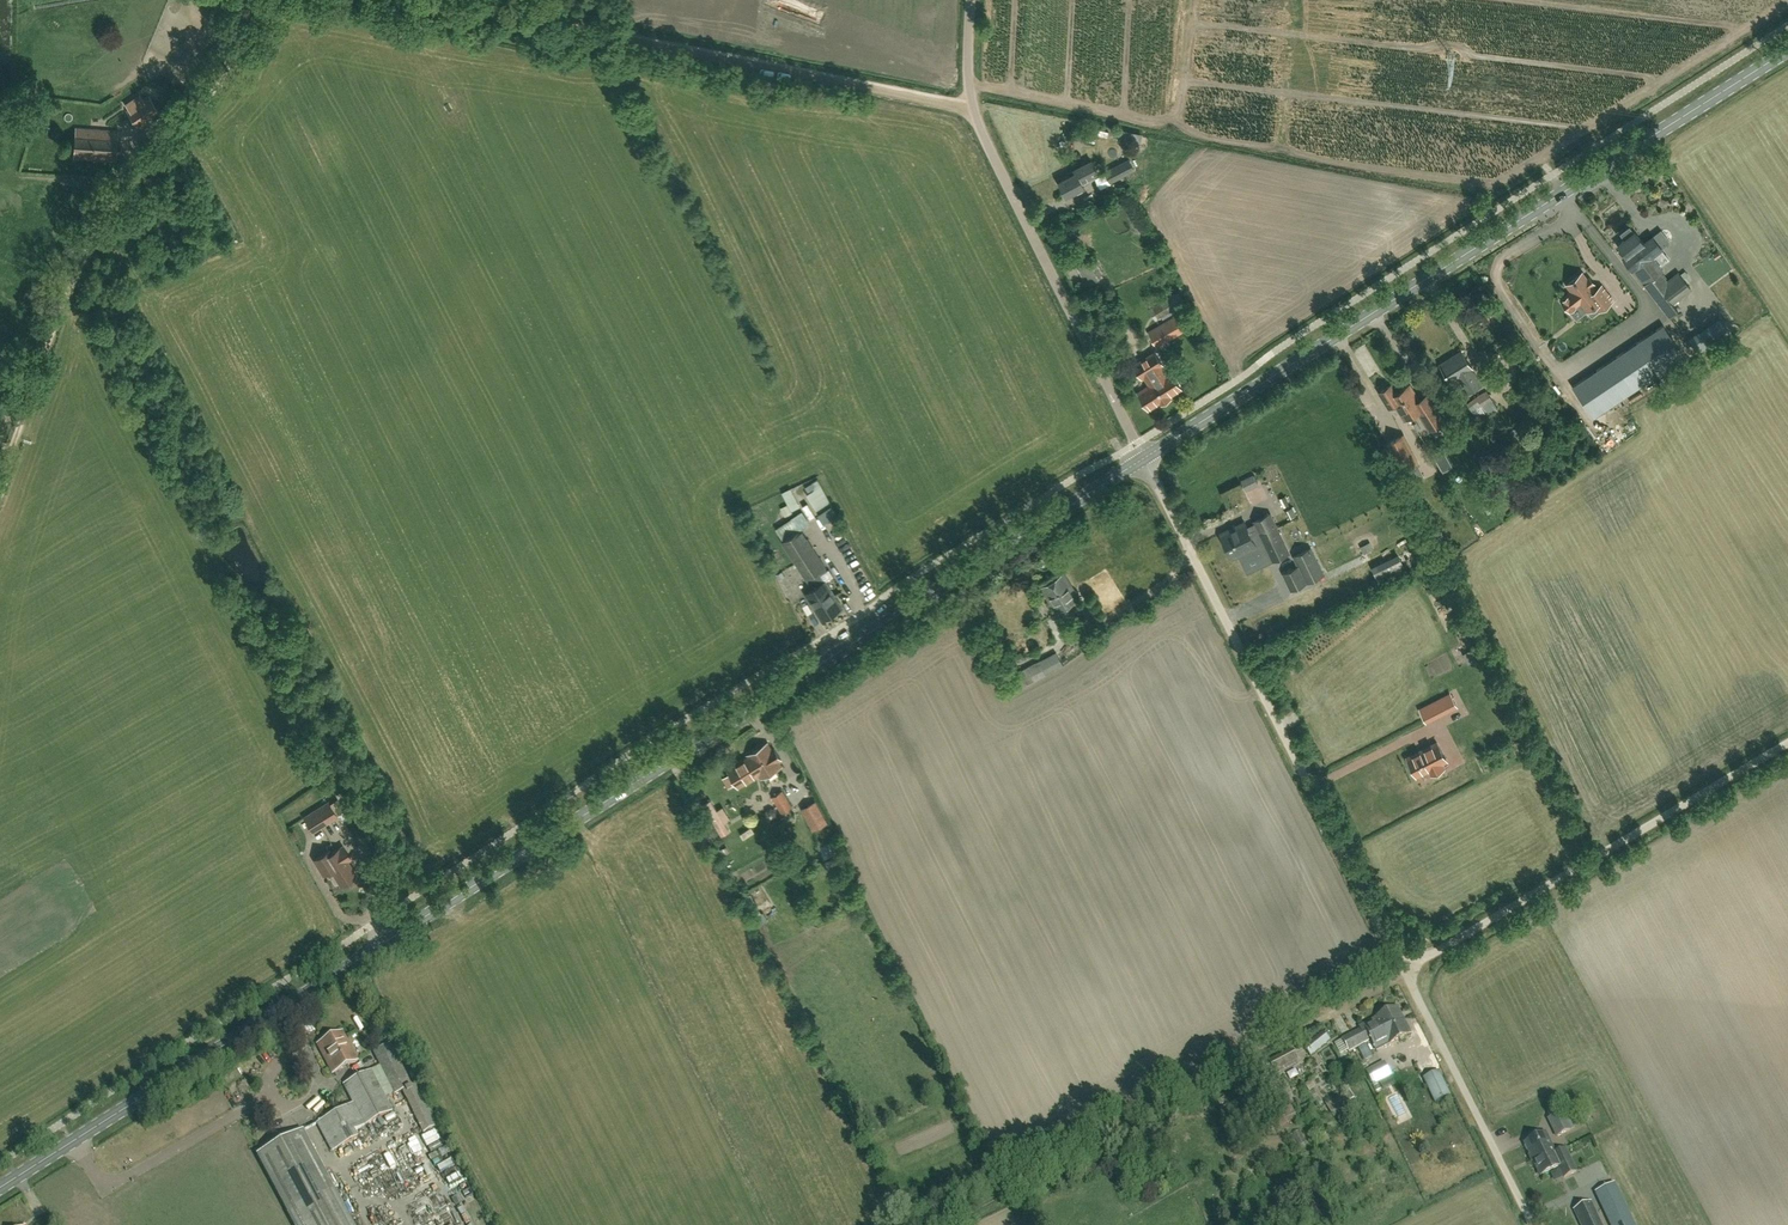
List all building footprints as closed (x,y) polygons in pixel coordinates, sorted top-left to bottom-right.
[(159,112),(149,96),(141,101),(144,106),(130,115),(138,127),(146,121),(145,119),(150,116),(151,117),(159,112)] [(115,162),(117,132),(76,129),(74,159),(115,162)] [(1142,135),(1122,130),(1120,140),(1140,145),(1142,135)] [(1089,141),(1098,143),(1100,134),(1090,133),(1089,141)] [(155,161),(148,155),(142,163),(150,169),(155,161)] [(1059,183),(1066,197),(1084,188),(1081,183),(1097,175),(1091,162),(1074,171),(1076,174),(1059,183)] [(1129,162),(1105,174),(1110,183),(1134,171),(1129,162)] [(1644,285),(1645,285),(1661,273),(1660,273),(1663,271),(1652,256),(1670,242),(1661,231),(1644,244),(1635,233),(1634,233),(1629,228),(1621,234),(1625,240),(1618,246),(1627,257),(1624,259),(1644,285)] [(1086,287),(1099,281),(1091,263),(1084,266),(1084,265),(1079,267),(1080,268),(1078,269),(1086,287)] [(1583,273),(1567,285),(1571,291),(1568,294),(1562,299),(1561,299),(1562,300),(1570,310),(1576,305),(1577,305),(1581,302),(1583,300),(1585,303),(1589,308),(1594,304),(1599,310),(1612,300),(1602,286),(1596,290),(1592,285),(1593,284),(1589,278),(1587,279),(1583,273)] [(1661,273),(1645,285),(1669,317),(1678,310),(1672,303),(1691,288),(1679,273),(1668,282),(1661,273)] [(1160,321),(1178,312),(1171,299),(1153,308),(1160,321)] [(1632,312),(1621,322),(1627,329),(1638,320),(1632,312)] [(1158,347),(1186,330),(1177,315),(1154,328),(1151,323),(1149,324),(1142,313),(1124,323),(1134,341),(1149,332),(1158,347)] [(1720,319),(1723,324),(1717,328),(1722,336),(1729,332),(1720,319)] [(1573,386),(1594,416),(1683,356),(1663,326),(1573,386)] [(1705,347),(1697,336),(1691,340),(1690,339),(1689,339),(1698,352),(1705,347)] [(1468,392),(1481,384),(1472,370),(1473,370),(1461,351),(1440,364),(1451,381),(1458,376),(1468,392)] [(1163,365),(1158,357),(1155,352),(1134,365),(1142,378),(1144,376),(1150,385),(1138,392),(1149,409),(1160,402),(1162,404),(1166,401),(1171,398),(1169,396),(1181,389),(1171,372),(1166,375),(1161,366),(1163,365)] [(1404,419),(1418,411),(1430,430),(1444,421),(1427,395),(1419,400),(1410,385),(1397,394),(1391,385),(1380,392),(1390,408),(1395,404),(1404,419)] [(1477,418),(1486,412),(1496,406),(1486,391),(1467,404),(1477,418)] [(1403,436),(1388,443),(1403,472),(1418,464),(1403,436)] [(1441,448),(1432,453),(1442,471),(1451,466),(1441,448)] [(796,513),(805,508),(795,488),(786,493),(796,513)] [(784,540),(802,529),(810,525),(802,513),(777,528),(784,540)] [(1273,561),(1289,553),(1270,514),(1254,522),(1259,532),(1251,536),(1244,522),(1220,534),(1231,558),(1257,546),(1256,545),(1263,542),(1273,561)] [(842,608),(825,581),(821,575),(828,571),(802,529),(784,540),(783,541),(812,590),(805,594),(821,621),(842,608)] [(1303,591),(1301,592),(1305,601),(1324,592),(1331,589),(1327,580),(1320,583),(1310,587),(1307,582),(1323,574),(1310,547),(1292,556),(1296,565),(1281,573),(1290,591),(1300,586),(1303,591)] [(833,570),(825,576),(829,582),(837,576),(833,570)] [(1054,614),(1078,599),(1063,575),(1039,589),(1054,614)] [(1275,609),(1289,604),(1287,599),(1273,604),(1275,609)] [(1020,688),(1026,684),(1061,666),(1054,652),(1012,674),(1020,688)] [(1450,694),(1434,702),(1420,709),(1426,721),(1456,706),(1450,694)] [(1437,743),(1407,758),(1416,776),(1429,769),(1432,775),(1443,769),(1441,763),(1446,760),(1437,743)] [(729,774),(723,778),(728,787),(735,783),(737,787),(758,774),(761,778),(780,766),(778,762),(780,760),(775,751),(774,749),(771,751),(767,744),(747,755),(749,757),(727,770),(729,774)] [(791,808),(781,791),(771,797),(781,814),(791,808)] [(720,835),(729,830),(725,824),(717,811),(711,800),(702,805),(706,811),(700,814),(706,822),(711,819),(720,835)] [(303,818),(312,832),(337,816),(328,802),(303,818)] [(801,810),(812,831),(826,823),(814,802),(801,810)] [(352,878),(355,876),(346,861),(350,859),(342,845),(330,852),(329,851),(313,860),(323,875),(330,870),(340,885),(343,884),(346,884),(352,880),(352,878)] [(830,867),(843,864),(841,857),(828,860),(830,867)] [(1363,1025),(1370,1038),(1383,1032),(1383,1031),(1399,1022),(1399,1021),(1403,1019),(1397,1008),(1363,1025)] [(1383,1032),(1370,1038),(1376,1050),(1410,1033),(1403,1019),(1399,1021),(1399,1022),(1383,1031),(1383,1032)] [(1349,1052),(1369,1041),(1363,1029),(1343,1039),(1349,1052)] [(1331,1041),(1323,1031),(1303,1047),(1311,1057),(1331,1041)] [(332,1073),(356,1060),(341,1032),(317,1044),(332,1073)] [(370,1071),(384,1098),(392,1093),(393,1095),(402,1091),(424,1133),(437,1126),(416,1084),(411,1086),(390,1043),(372,1052),(379,1066),(370,1071)] [(1275,1073),(1298,1060),(1292,1049),(1268,1062),(1269,1062),(1259,1068),(1275,1098),(1285,1093),(1275,1073)] [(1373,1086),(1392,1076),(1384,1062),(1366,1072),(1373,1086)] [(391,1111),(384,1098),(370,1071),(344,1085),(353,1103),(317,1123),(331,1151),(356,1138),(353,1131),(391,1111)] [(1435,1103),(1450,1096),(1438,1071),(1423,1079),(1435,1103)] [(1350,1091),(1326,1104),(1334,1117),(1346,1110),(1344,1105),(1354,1099),(1350,1091)] [(1557,1136),(1570,1130),(1562,1113),(1549,1119),(1557,1136)] [(447,1147),(445,1141),(441,1129),(427,1134),(433,1151),(447,1147)] [(256,1154),(293,1224),(351,1224),(301,1130),(256,1154)] [(1545,1158),(1555,1153),(1545,1133),(1525,1143),(1532,1158),(1543,1153),(1545,1158)] [(451,1147),(442,1151),(445,1157),(453,1154),(451,1147)] [(1532,1158),(1541,1176),(1559,1167),(1564,1177),(1576,1172),(1565,1149),(1555,1154),(1555,1153),(1545,1158),(1543,1153),(1532,1158)] [(1412,1156),(1417,1167),(1427,1162),(1421,1152),(1412,1156)] [(1614,1184),(1595,1192),(1611,1224),(1633,1224),(1614,1184)] [(461,1194),(454,1197),(459,1206),(466,1202),(461,1194)] [(1580,1221),(1582,1224),(1600,1224),(1589,1202),(1574,1210),(1580,1221)]
